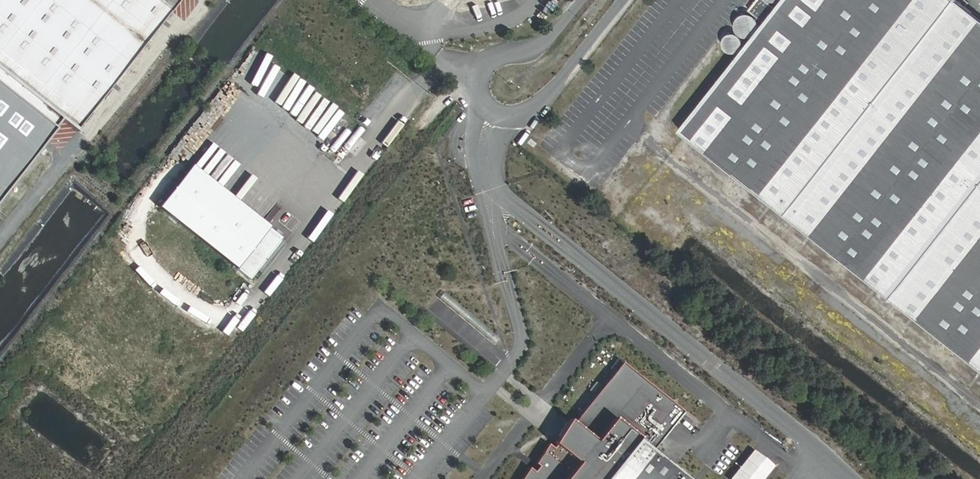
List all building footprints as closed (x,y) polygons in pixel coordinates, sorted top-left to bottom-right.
[(83,127),(184,0),(0,0),(0,62),(83,127)] [(675,134),(979,376),(979,24),(950,0),(782,0),(675,134)] [(440,101),(421,129),(426,133),(446,105),(440,101)] [(248,125),(252,119),(230,102),(225,108),(248,125)] [(231,195),(199,239),(254,279),(286,235),(231,195)] [(648,455),(682,411),(620,359),(567,425),(562,431),(558,436),(535,465),(524,478),(679,478),(648,455)] [(711,417),(704,429),(710,432),(716,420),(711,417)]
